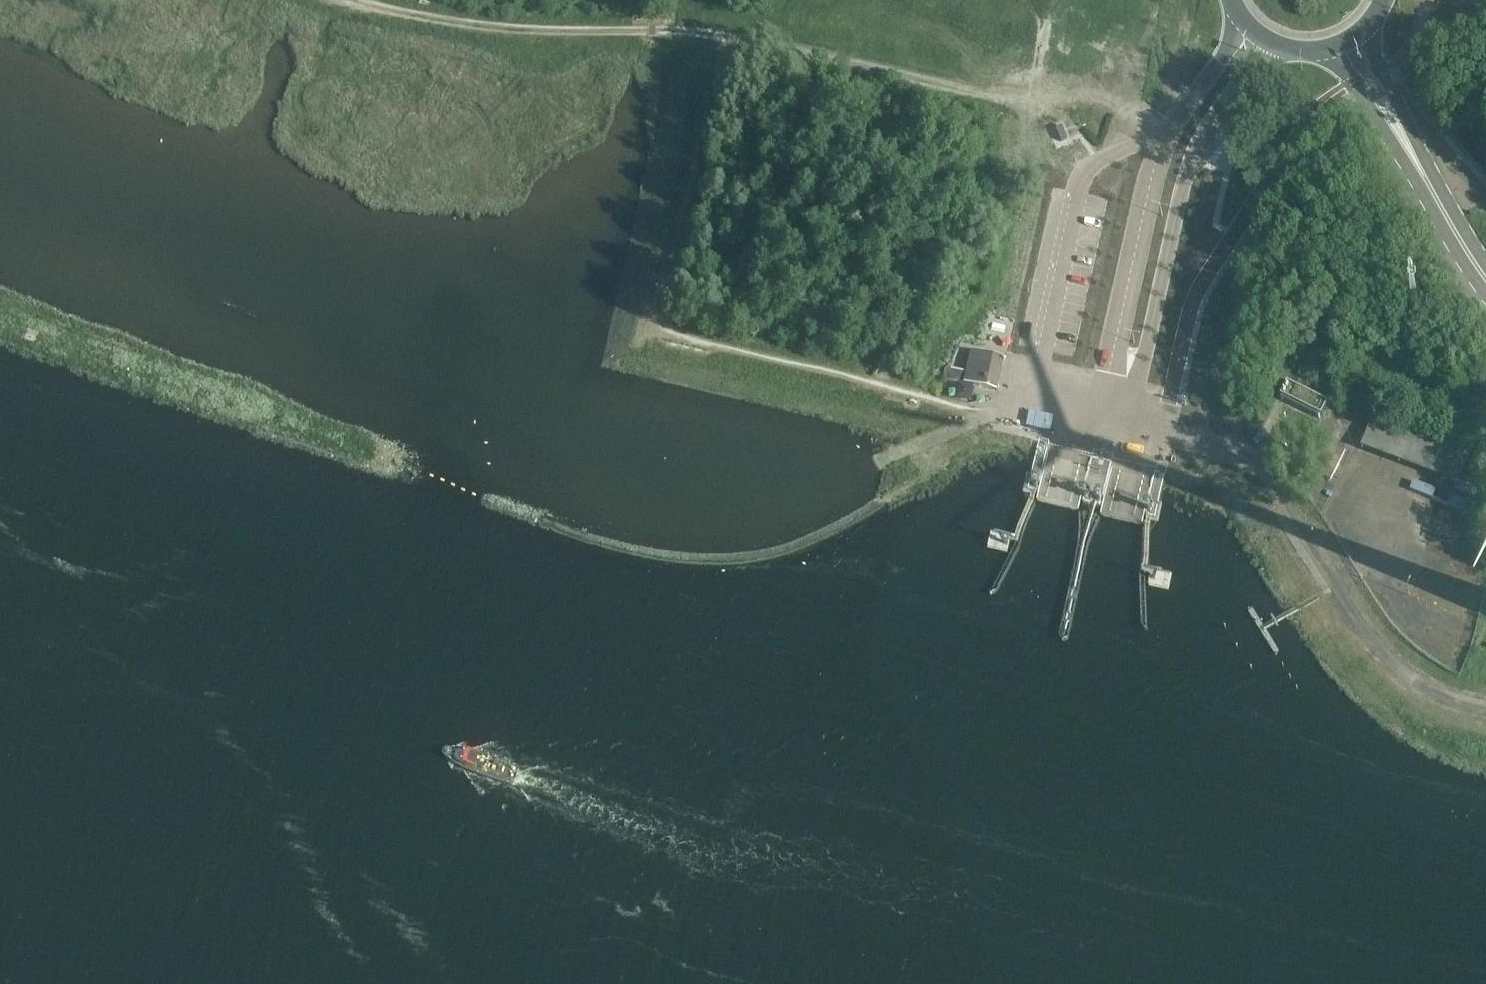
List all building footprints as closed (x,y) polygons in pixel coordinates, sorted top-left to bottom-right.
[(944,376),(963,382),(995,389),(1003,358),(971,350),(966,371),(950,368),(950,369),(946,368),(944,376)] [(1287,383),(1281,397),(1282,397),(1281,399),(1319,418),(1320,416),(1322,417),(1328,404),(1328,403),(1327,403),(1328,401),(1290,382),(1289,384),(1287,383)] [(1362,449),(1458,485),(1472,449),(1376,413),(1362,449)] [(1317,473),(1331,480),(1344,453),(1323,442),(1317,440),(1304,467),(1317,473)]
